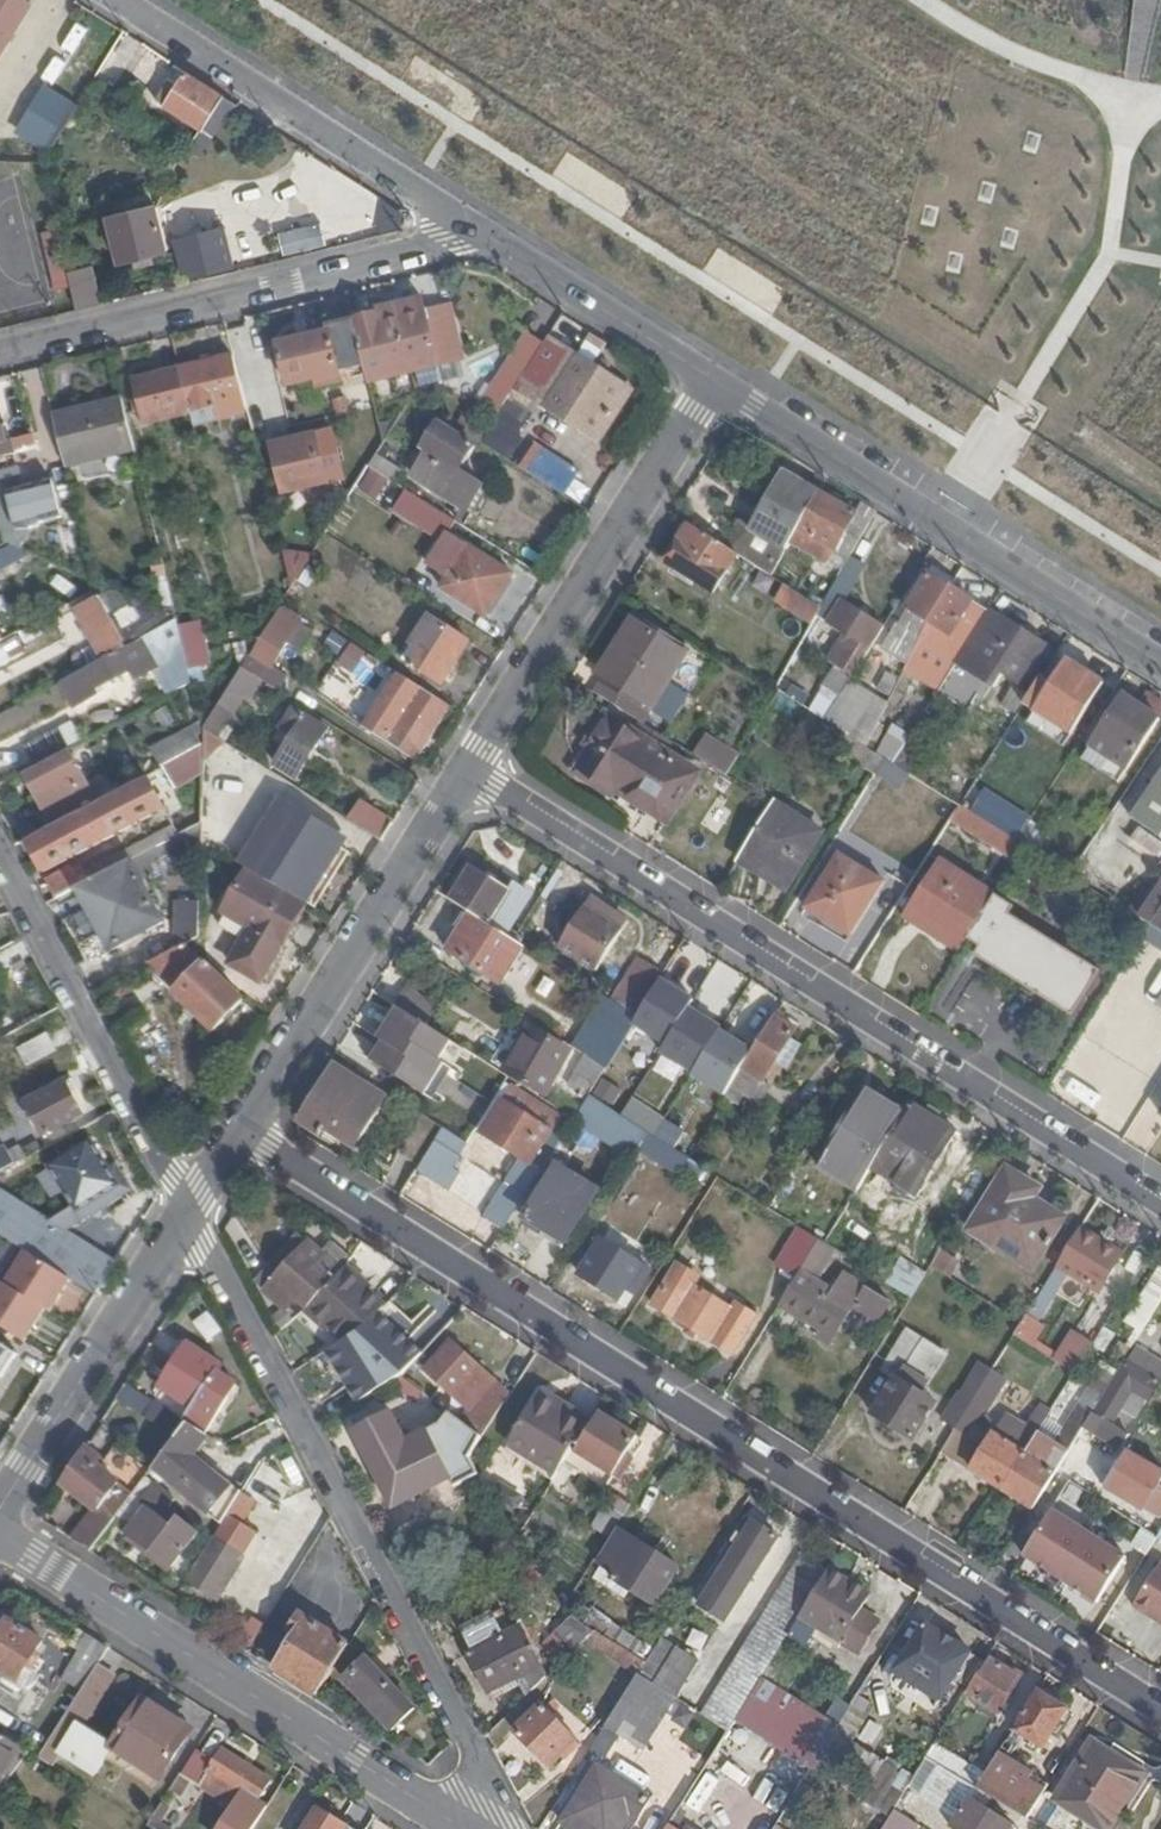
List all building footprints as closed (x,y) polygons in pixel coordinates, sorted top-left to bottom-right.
[(33,6),(22,0),(0,0),(0,57),(33,6)] [(221,97),(186,75),(179,87),(169,80),(155,102),(200,131),(221,97)] [(168,244),(160,208),(110,220),(121,266),(170,253),(168,244)] [(288,257),(328,247),(322,223),(282,233),(288,257)] [(194,271),(197,282),(237,272),(226,230),(168,244),(170,253),(179,251),(181,259),(185,258),(189,272),(194,271)] [(68,288),(58,238),(47,241),(57,290),(68,288)] [(69,277),(77,311),(101,306),(92,271),(69,277)] [(353,320),(365,368),(373,366),(376,376),(445,360),(431,305),(387,317),(385,310),(361,316),(362,317),(353,320)] [(365,368),(353,320),(326,327),(328,334),(278,346),(288,388),(319,380),(339,375),(365,368)] [(585,359),(548,335),(508,399),(516,404),(522,396),(580,431),(615,379),(592,363),(594,360),(588,356),(585,359)] [(181,369),(191,414),(194,427),(246,413),(232,356),(181,369)] [(144,426),(191,414),(181,369),(134,381),(144,426)] [(65,470),(134,452),(121,398),(52,415),(65,470)] [(511,459),(536,420),(513,405),(488,444),(511,459)] [(422,450),(427,454),(410,481),(464,514),(482,486),(459,471),(472,450),(436,427),(422,450)] [(2,531),(16,527),(1,463),(10,460),(5,443),(3,443),(0,431),(0,526),(2,531)] [(282,444),(269,448),(281,491),(345,474),(333,431),(282,444)] [(520,468),(570,497),(585,472),(535,443),(520,468)] [(791,542),(818,493),(786,474),(755,531),(787,550),(791,542)] [(843,572),(877,512),(863,503),(856,514),(818,493),(791,542),(843,572)] [(737,535),(728,549),(738,555),(772,577),(787,550),(755,531),(744,524),(739,524),(735,530),(737,535)] [(728,549),(691,526),(667,565),(714,594),(738,555),(728,549)] [(0,548),(0,570),(29,555),(6,545),(0,548)] [(485,617),(511,576),(466,548),(441,589),(485,617)] [(852,598),(867,566),(851,558),(836,590),(852,598)] [(912,615),(927,626),(950,589),(930,576),(907,612),(912,615)] [(817,619),(823,608),(788,586),(777,603),(813,625),(817,619)] [(950,589),(927,626),(920,641),(919,644),(957,666),(967,649),(990,614),(950,589)] [(76,608),(104,660),(123,650),(140,641),(148,637),(131,604),(106,592),(76,608)] [(848,695),(887,629),(831,594),(823,608),(817,619),(854,641),(812,712),(824,720),(831,724),(848,695)] [(280,608),(249,658),(269,671),(300,620),(280,608)] [(990,614),(967,649),(976,655),(999,620),(990,614)] [(927,626),(912,615),(902,631),(920,641),(927,626)] [(410,643),(420,650),(410,664),(442,685),(468,643),(427,618),(410,643)] [(597,695),(642,723),(688,651),(638,620),(598,682),(603,685),(597,695)] [(999,620),(976,655),(1022,683),(1045,648),(999,620)] [(160,631),(176,692),(191,684),(176,622),(160,631)] [(155,669),(140,641),(123,650),(104,660),(60,683),(73,708),(94,697),(92,692),(130,672),(135,679),(155,669)] [(1035,711),(1072,734),(1102,686),(1066,662),(1035,711)] [(397,677),(365,728),(415,760),(447,708),(397,677)] [(1028,695),(1017,688),(1004,708),(1015,715),(1028,695)] [(203,731),(217,739),(241,701),(228,692),(203,731)] [(831,724),(842,731),(860,702),(848,695),(831,724)] [(1129,770),(1158,721),(1123,698),(1092,747),(1129,770)] [(698,771),(610,716),(590,747),(594,750),(578,777),(609,796),(614,790),(666,823),(698,771)] [(327,730),(306,718),(276,766),(296,778),(327,730)] [(831,724),(824,720),(814,736),(872,773),(882,756),(869,748),(842,731),(831,724)] [(61,728),(26,747),(36,765),(71,746),(61,728)] [(164,769),(202,748),(191,729),(152,751),(162,770),(164,769)] [(882,756),(895,765),(899,758),(910,740),(897,731),(889,744),(875,735),(869,748),(882,756)] [(700,759),(728,776),(739,758),(711,740),(700,759)] [(176,790),(202,775),(202,748),(164,769),(176,790)] [(26,778),(52,829),(98,804),(70,754),(26,778)] [(882,756),(872,773),(917,801),(928,785),(912,776),(895,765),(882,756)] [(917,769),(899,758),(895,765),(912,776),(917,769)] [(1160,839),(1160,838),(1160,777),(1132,820),(1160,839)] [(149,781),(28,847),(43,873),(163,808),(149,781)] [(773,804),(754,792),(742,812),(761,824),(773,804)] [(77,889),(200,823),(201,800),(169,818),(173,826),(85,873),(82,868),(72,873),(70,870),(47,882),(56,900),(77,889)] [(773,804),(761,824),(737,860),(765,878),(771,870),(792,883),(825,832),(775,801),(773,804)] [(381,841),(392,824),(360,804),(350,822),(381,841)] [(715,804),(704,826),(720,834),(731,812),(715,804)] [(950,822),(1019,864),(1029,848),(1016,840),(999,830),(961,806),(950,822)] [(1010,814),(999,830),(1016,840),(1026,824),(1010,814)] [(251,874),(303,904),(319,879),(313,876),(333,845),(287,817),(251,874)] [(200,847),(200,823),(77,889),(109,950),(161,922),(139,879),(200,847)] [(1050,839),(1026,824),(1016,840),(1029,848),(1039,855),(1050,839)] [(319,879),(303,904),(306,906),(310,908),(345,853),(333,845),(313,876),(319,879)] [(841,856),(807,909),(850,936),(884,883),(841,856)] [(970,942),(999,897),(941,860),(904,916),(943,941),(948,934),(967,947),(970,942)] [(1151,925),(1160,931),(1160,862),(1141,891),(1128,911),(1151,925)] [(491,927),(512,893),(472,868),(451,901),(472,915),(491,927)] [(771,870),(765,878),(787,891),(792,883),(771,870)] [(261,984),(306,906),(303,904),(251,874),(246,871),(221,914),(246,927),(225,964),(261,984)] [(491,927),(506,936),(531,895),(517,886),(512,893),(491,927)] [(999,897),(970,942),(982,949),(977,958),(1073,1018),(1103,972),(1013,916),(1018,909),(999,897)] [(179,901),(178,939),(200,940),(202,902),(179,901)] [(600,972),(626,931),(587,907),(562,949),(600,972)] [(516,942),(506,936),(491,927),(472,915),(450,952),(503,984),(525,948),(516,942)] [(1151,925),(1143,939),(1160,950),(1160,931),(1151,925)] [(948,934),(943,941),(963,954),(967,947),(948,934)] [(665,979),(689,990),(708,951),(685,939),(665,979)] [(212,1032),(244,1000),(187,943),(149,964),(175,990),(172,993),(212,1032)] [(663,981),(665,976),(640,960),(613,1003),(639,1019),(663,981)] [(639,1019),(633,1027),(661,1045),(686,1006),(691,1000),(663,981),(639,1019)] [(405,988),(393,1005),(398,1008),(418,1021),(429,1004),(405,988)] [(607,999),(575,1049),(585,1056),(607,1069),(610,1064),(629,1035),(633,1027),(639,1019),(613,1003),(607,999)] [(661,1045),(656,1053),(690,1074),(718,1029),(719,1027),(686,1006),(661,1045)] [(418,1021),(398,1008),(379,1039),(385,1043),(372,1062),(429,1098),(449,1067),(444,1064),(456,1045),(418,1021)] [(776,1018),(784,1023),(788,1016),(781,1011),(776,1018)] [(784,1023),(776,1018),(755,1052),(727,1097),(739,1105),(745,1095),(761,1104),(771,1089),(765,1085),(779,1064),(794,1039),(799,1031),(784,1023)] [(755,1052),(718,1029),(690,1074),(727,1097),(755,1052)] [(533,1030),(505,1075),(510,1078),(542,1098),(569,1054),(533,1030)] [(30,1066),(56,1051),(48,1035),(21,1049),(30,1066)] [(802,1044),(794,1039),(779,1064),(787,1069),(802,1044)] [(595,1089),(607,1069),(585,1056),(573,1075),(595,1089)] [(391,1095),(338,1062),(306,1114),(307,1126),(325,1137),(330,1129),(359,1147),(391,1095)] [(45,1137),(83,1116),(66,1084),(28,1104),(45,1137)] [(503,1102),(504,1102),(551,1132),(559,1118),(510,1088),(503,1102)] [(867,1088),(816,1169),(857,1196),(874,1169),(907,1115),(867,1088)] [(611,1110),(590,1096),(573,1123),(628,1159),(646,1133),(611,1110)] [(483,1135),(531,1165),(551,1132),(504,1102),(483,1135)] [(918,1196),(957,1133),(913,1106),(907,1115),(874,1169),(918,1196)] [(0,1143),(0,1173),(10,1168),(17,1164),(4,1140),(0,1143)] [(433,1140),(414,1170),(441,1186),(459,1156),(433,1140)] [(95,1296),(112,1271),(114,1266),(60,1232),(61,1230),(127,1196),(114,1169),(106,1173),(90,1142),(46,1165),(68,1207),(47,1218),(50,1223),(48,1226),(0,1196),(0,1238),(25,1253),(70,1281),(95,1296)] [(600,1193),(559,1168),(525,1222),(566,1247),(600,1193)] [(971,1232),(1033,1271),(1064,1221),(1035,1203),(1041,1193),(1008,1173),(971,1232)] [(505,1233),(531,1191),(514,1180),(488,1221),(505,1233)] [(795,1281),(820,1239),(797,1226),(772,1267),(795,1281)] [(1081,1230),(1034,1305),(1042,1310),(1066,1272),(1100,1293),(1123,1256),(1081,1230)] [(831,1345),(854,1306),(817,1283),(837,1250),(820,1239),(795,1281),(780,1305),(822,1332),(819,1338),(831,1345)] [(582,1276),(621,1300),(641,1266),(604,1243),(582,1276)] [(297,1300),(309,1309),(311,1308),(347,1266),(330,1253),(325,1258),(310,1245),(267,1295),(287,1311),(297,1300)] [(940,1251),(930,1267),(950,1279),(960,1264),(940,1251)] [(25,1253),(5,1285),(1,1282),(0,1284),(0,1328),(24,1342),(44,1311),(49,1314),(70,1281),(25,1253)] [(915,1300),(930,1273),(903,1258),(888,1285),(915,1300)] [(392,1302),(347,1266),(311,1308),(352,1341),(357,1338),(366,1333),(377,1320),(382,1313),(392,1302)] [(1160,1302),(1160,1271),(1145,1296),(1159,1305),(1160,1302)] [(664,1289),(678,1297),(688,1282),(674,1273),(664,1289)] [(738,1304),(733,1310),(688,1282),(678,1297),(664,1289),(653,1306),(734,1355),(757,1316),(738,1304)] [(864,1290),(854,1306),(879,1322),(889,1305),(864,1290)] [(352,1341),(330,1353),(361,1403),(403,1378),(423,1356),(382,1313),(377,1320),(366,1333),(357,1338),(352,1341)] [(210,1314),(196,1324),(209,1343),(224,1333),(210,1314)] [(1046,1328),(1027,1316),(1014,1336),(1034,1348),(1046,1328)] [(909,1334),(885,1372),(895,1378),(873,1415),(915,1442),(938,1405),(921,1394),(944,1356),(909,1334)] [(1061,1366),(1074,1374),(1091,1346),(1078,1338),(1061,1366)] [(19,1351),(0,1343),(0,1391),(19,1351)] [(187,1344),(159,1391),(191,1411),(185,1420),(188,1422),(206,1433),(236,1384),(215,1371),(220,1364),(187,1344)] [(427,1371),(454,1395),(464,1385),(475,1395),(489,1379),(451,1346),(427,1371)] [(1105,1393),(1122,1366),(1091,1346),(1074,1374),(1105,1393)] [(1160,1382),(1160,1381),(1160,1371),(1131,1352),(1125,1360),(1160,1382)] [(1125,1360),(1122,1366),(1105,1393),(1092,1414),(1113,1426),(1133,1394),(1148,1402),(1160,1382),(1125,1360)] [(945,1421),(958,1429),(993,1372),(981,1364),(945,1421)] [(1008,1382),(993,1372),(958,1429),(968,1435),(984,1409),(989,1412),(1008,1382)] [(127,1385),(118,1399),(143,1415),(153,1400),(127,1385)] [(191,1411),(159,1391),(153,1400),(185,1420),(191,1411)] [(572,1453),(587,1429),(557,1410),(560,1405),(541,1393),(510,1443),(559,1474),(572,1453)] [(489,1433),(507,1405),(490,1394),(468,1427),(486,1440),(489,1433)] [(1003,1489),(1038,1433),(1052,1410),(1043,1405),(1029,1427),(1009,1414),(973,1471),(1003,1489)] [(1056,1444),(1038,1433),(1003,1489),(1033,1509),(1057,1470),(1092,1414),(1080,1406),(1056,1444)] [(1119,1452),(1129,1436),(1113,1426),(1092,1414),(1057,1470),(1072,1479),(1098,1439),(1119,1452)] [(575,1456),(572,1453),(559,1474),(551,1488),(562,1494),(583,1460),(614,1479),(622,1469),(627,1471),(636,1457),(631,1454),(640,1441),(600,1417),(575,1456)] [(483,1444),(486,1440),(468,1427),(457,1419),(447,1431),(412,1451),(396,1422),(392,1421),(376,1430),(378,1432),(359,1441),(384,1488),(385,1487),(400,1515),(455,1486),(461,1496),(485,1483),(479,1474),(472,1463),(483,1444)] [(193,1455),(209,1435),(206,1433),(188,1422),(152,1471),(223,1527),(235,1507),(242,1496),(193,1455)] [(502,1441),(489,1433),(486,1440),(483,1444),(495,1452),(502,1441)] [(118,1518),(144,1481),(149,1475),(115,1449),(103,1463),(86,1450),(63,1485),(97,1511),(74,1541),(92,1553),(118,1518)] [(1160,1516),(1160,1488),(1160,1487),(1160,1473),(1133,1456),(1112,1489),(1160,1518),(1160,1516)] [(691,1506),(665,1476),(636,1501),(662,1531),(691,1506)] [(144,1481),(118,1518),(132,1529),(127,1535),(172,1570),(198,1536),(167,1511),(172,1503),(144,1481)] [(600,1522),(618,1533),(634,1507),(616,1496),(600,1522)] [(1098,1602),(1129,1552),(1056,1506),(1025,1556),(1098,1602)] [(238,1509),(235,1507),(223,1527),(218,1535),(230,1543),(244,1520),(236,1515),(238,1509)] [(701,1606),(726,1621),(776,1540),(751,1524),(701,1606)] [(600,1565),(617,1575),(614,1581),(657,1607),(680,1569),(621,1532),(600,1565)] [(243,1556),(215,1539),(187,1585),(214,1602),(243,1556)] [(734,1667),(760,1684),(763,1679),(801,1618),(829,1573),(803,1557),(734,1667)] [(1160,1623),(1160,1565),(1134,1606),(1160,1623)] [(868,1597),(829,1573),(801,1618),(858,1653),(876,1624),(858,1613),(868,1597)] [(319,1696),(351,1643),(303,1613),(290,1633),(297,1638),(277,1670),(319,1696)] [(525,1676),(505,1640),(513,1636),(501,1614),(464,1633),(474,1653),(469,1656),(490,1695),(525,1676)] [(600,1617),(592,1629),(598,1633),(601,1635),(647,1663),(659,1645),(649,1639),(644,1645),(600,1617)] [(9,1618),(0,1633),(0,1670),(18,1682),(45,1640),(9,1618)] [(592,1629),(576,1620),(568,1633),(582,1648),(598,1633),(592,1629)] [(927,1627),(894,1682),(937,1709),(970,1654),(927,1627)] [(640,1676),(647,1663),(601,1635),(594,1647),(640,1676)] [(82,1693),(99,1667),(110,1649),(88,1636),(60,1679),(82,1693)] [(659,1645),(647,1663),(640,1676),(678,1700),(701,1661),(663,1638),(659,1645)] [(991,1656),(967,1694),(1000,1713),(1021,1678),(1002,1666),(1002,1663),(991,1656)] [(417,1710),(369,1660),(346,1683),(394,1732),(417,1710)] [(118,1679),(99,1667),(82,1693),(69,1713),(89,1726),(118,1679)] [(678,1700),(640,1676),(591,1752),(605,1761),(620,1738),(645,1754),(678,1700)] [(835,1734),(840,1726),(763,1679),(760,1684),(737,1720),(804,1760),(799,1769),(810,1775),(813,1769),(835,1734)] [(52,1692),(35,1724),(51,1733),(69,1701),(52,1692)] [(1068,1711),(1039,1692),(1016,1730),(1022,1734),(1045,1749),(1068,1711)] [(858,1739),(876,1706),(859,1697),(841,1731),(858,1739)] [(163,1782),(193,1735),(143,1704),(113,1751),(163,1782)] [(516,1734),(550,1769),(576,1742),(541,1708),(516,1734)] [(95,1775),(111,1749),(77,1727),(62,1753),(95,1775)] [(1016,1730),(1000,1756),(996,1763),(980,1790),(1030,1820),(1051,1787),(1009,1762),(1019,1745),(1016,1744),(1022,1734),(1016,1730)] [(0,1733),(0,1787),(1,1788),(26,1749),(0,1733)] [(902,1775),(835,1734),(813,1769),(833,1782),(891,1818),(895,1811),(912,1785),(900,1778),(902,1775)] [(929,1758),(941,1765),(980,1790),(996,1763),(980,1754),(972,1766),(937,1745),(929,1758)] [(1095,1746),(1059,1803),(1101,1828),(1113,1828),(1145,1777),(1095,1746)] [(208,1774),(242,1795),(235,1807),(248,1815),(271,1779),(224,1750),(208,1774)] [(941,1765),(924,1795),(961,1817),(954,1828),(1014,1828),(1015,1827),(972,1800),(980,1790),(941,1765)] [(637,1822),(651,1800),(599,1768),(571,1812),(598,1828),(619,1828),(627,1816),(637,1822)] [(810,1775),(787,1812),(806,1825),(833,1782),(813,1769),(810,1775)] [(671,1827),(674,1828),(680,1828),(694,1805),(687,1800),(671,1827)] [(360,1807),(347,1827),(317,1809),(304,1828),(370,1828),(377,1818),(360,1807)] [(885,1828),(912,1828),(915,1823),(895,1811),(891,1818),(885,1828)] [(637,1822),(627,1816),(619,1828),(633,1828),(637,1822)] [(229,1828),(252,1828),(236,1819),(229,1828)]
